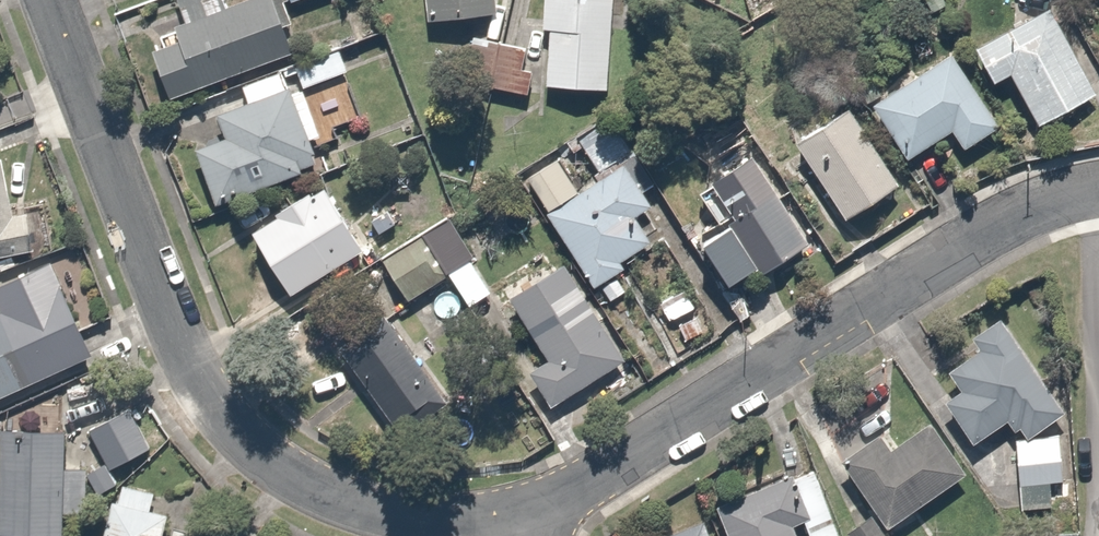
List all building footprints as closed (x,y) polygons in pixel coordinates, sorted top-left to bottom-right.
[(270,0),(256,0),(235,7),(233,0),(181,0),(189,23),(176,27),(183,46),(150,57),(164,100),(289,58),(270,0)] [(498,0),(426,0),(428,23),(499,15),(498,0)] [(540,38),(551,38),(548,89),(617,92),(622,0),(542,0),(540,38)] [(973,59),(994,90),(1009,80),(1042,130),(1098,92),(1098,77),(1052,6),(973,59)] [(494,87),(500,43),(466,38),(461,82),(494,87)] [(500,43),(494,87),(534,92),(537,73),(525,72),(528,46),(500,43)] [(339,47),(296,67),(306,89),(349,69),(339,47)] [(870,107),(912,163),(952,133),(967,153),(1003,126),(946,50),(870,107)] [(219,210),(321,168),(315,152),(324,148),(301,90),(291,94),(283,74),(242,91),(250,110),(219,122),(227,141),(196,154),(219,210)] [(900,185),(851,109),(794,146),(843,222),(900,185)] [(579,135),(602,173),(574,190),(559,165),(527,184),(596,302),(681,253),(630,166),(642,159),(616,114),(579,135)] [(725,233),(702,250),(735,293),(758,275),(762,280),(813,241),(750,158),(698,197),(725,233)] [(1,161),(0,162),(0,265),(41,257),(33,218),(13,222),(1,161)] [(366,253),(329,191),(252,238),(289,300),(366,253)] [(449,276),(474,259),(450,221),(425,237),(449,276)] [(414,240),(381,263),(410,303),(442,280),(414,240)] [(474,259),(449,276),(468,308),(494,292),(474,259)] [(549,413),(626,367),(603,329),(610,325),(600,307),(592,311),(563,261),(503,296),(544,365),(527,376),(549,413)] [(51,262),(0,286),(0,407),(98,360),(51,262)] [(697,311),(684,293),(655,315),(668,332),(697,311)] [(475,392),(417,305),(342,355),(399,442),(475,392)] [(1019,439),(1038,437),(1069,414),(999,320),(972,341),(978,349),(948,371),(961,387),(942,401),(976,447),(1007,423),(1019,439)] [(128,411),(88,435),(114,478),(154,453),(128,411)] [(883,433),(839,464),(886,531),(966,475),(932,428),(896,453),(883,433)] [(0,434),(0,535),(64,535),(64,531),(88,533),(91,475),(67,474),(69,438),(0,434)] [(1019,439),(1015,440),(1022,513),(1066,508),(1059,435),(1038,437),(1019,439)] [(812,467),(714,505),(726,535),(839,535),(812,467)] [(171,512),(113,498),(104,535),(165,535),(171,512)] [(870,517),(844,533),(846,535),(881,535),(870,517)] [(703,519),(661,535),(710,535),(703,519)]
